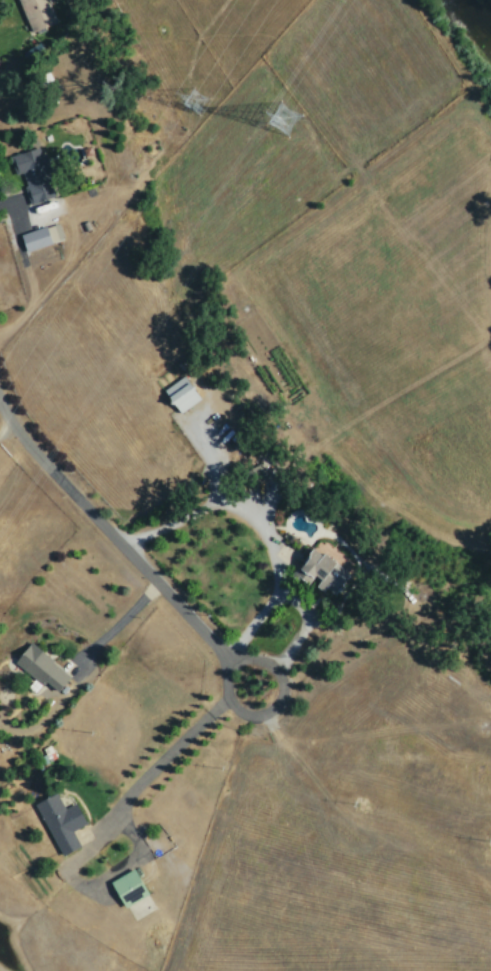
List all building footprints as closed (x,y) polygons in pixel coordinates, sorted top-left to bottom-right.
[(53,26),(48,0),(21,0),(27,31),(53,26)] [(55,197),(42,147),(13,155),(26,205),(55,197)] [(19,236),(26,253),(63,238),(56,222),(19,236)] [(177,413),(198,401),(185,377),(163,389),(177,413)] [(333,595),(349,573),(312,547),(295,571),(308,581),(312,575),(319,580),(317,584),(333,595)] [(70,675),(28,643),(14,663),(56,694),(70,675)] [(75,804),(63,809),(56,793),(35,803),(59,857),(80,847),(72,831),(85,825),(75,804)] [(110,880),(122,907),(146,897),(135,869),(110,880)]
